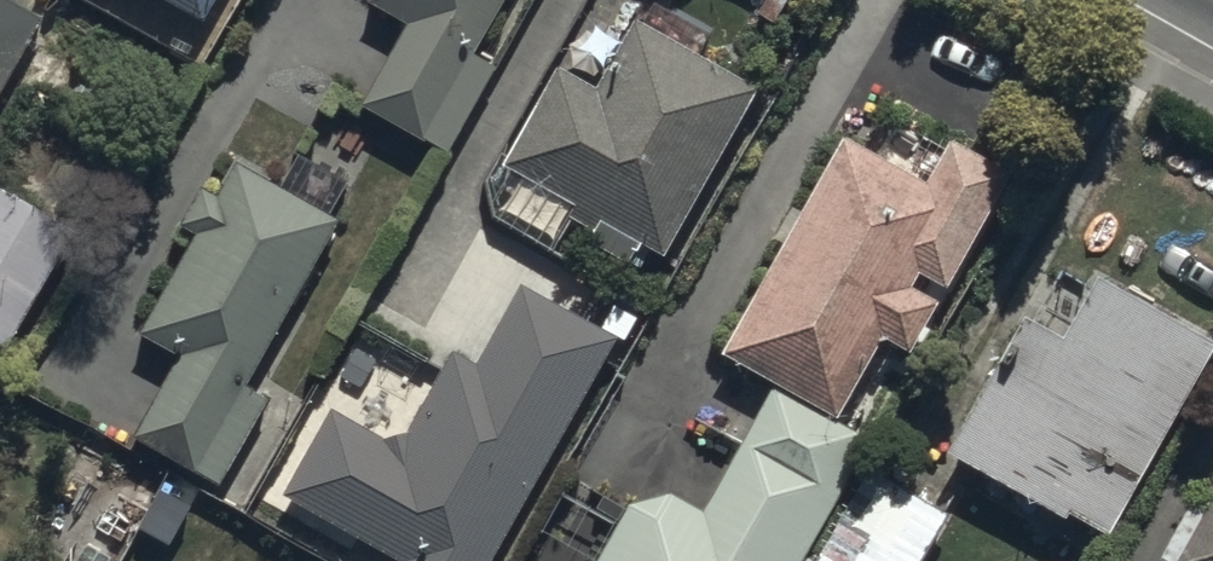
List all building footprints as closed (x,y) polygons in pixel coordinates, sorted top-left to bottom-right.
[(36,0),(0,0),(0,85),(44,4),(36,0)] [(209,9),(214,0),(193,0),(209,9)] [(409,10),(366,90),(455,138),(501,54),(477,41),(499,0),(391,0),(409,10)] [(756,3),(772,12),(778,0),(758,0),(756,3)] [(759,74),(635,3),(597,71),(561,50),(504,150),(578,192),(571,205),(592,217),(586,229),(631,255),(645,231),(664,241),(759,74)] [(872,135),(844,119),(722,337),(839,402),(883,324),(909,340),(939,287),(912,272),(920,258),(946,273),(1010,157),(951,124),(934,153),(879,123),(872,135)] [(249,374),(341,205),(331,199),(345,172),(300,148),(286,173),(241,149),(222,185),(207,177),(187,213),(199,219),(144,320),(181,340),(134,427),(224,475),(272,387),(249,374)] [(0,176),(0,327),(11,333),(74,216),(0,176)] [(1212,336),(1212,323),(1097,258),(1081,287),(1048,268),(953,436),(1070,503),(1074,497),(1110,517),(1212,336)] [(613,325),(518,273),(474,353),(453,342),(409,422),(386,423),(333,394),(282,487),(402,552),(397,560),(484,560),(613,325)] [(860,448),(870,431),(773,375),(703,501),(670,484),(630,495),(592,560),(795,560),(803,547),(827,560),(916,560),(951,501),(860,448)] [(36,546),(63,560),(104,560),(127,522),(69,488),(36,546)] [(1205,506),(1195,501),(1162,560),(1164,560),(1212,560),(1212,491),(1205,506)]
